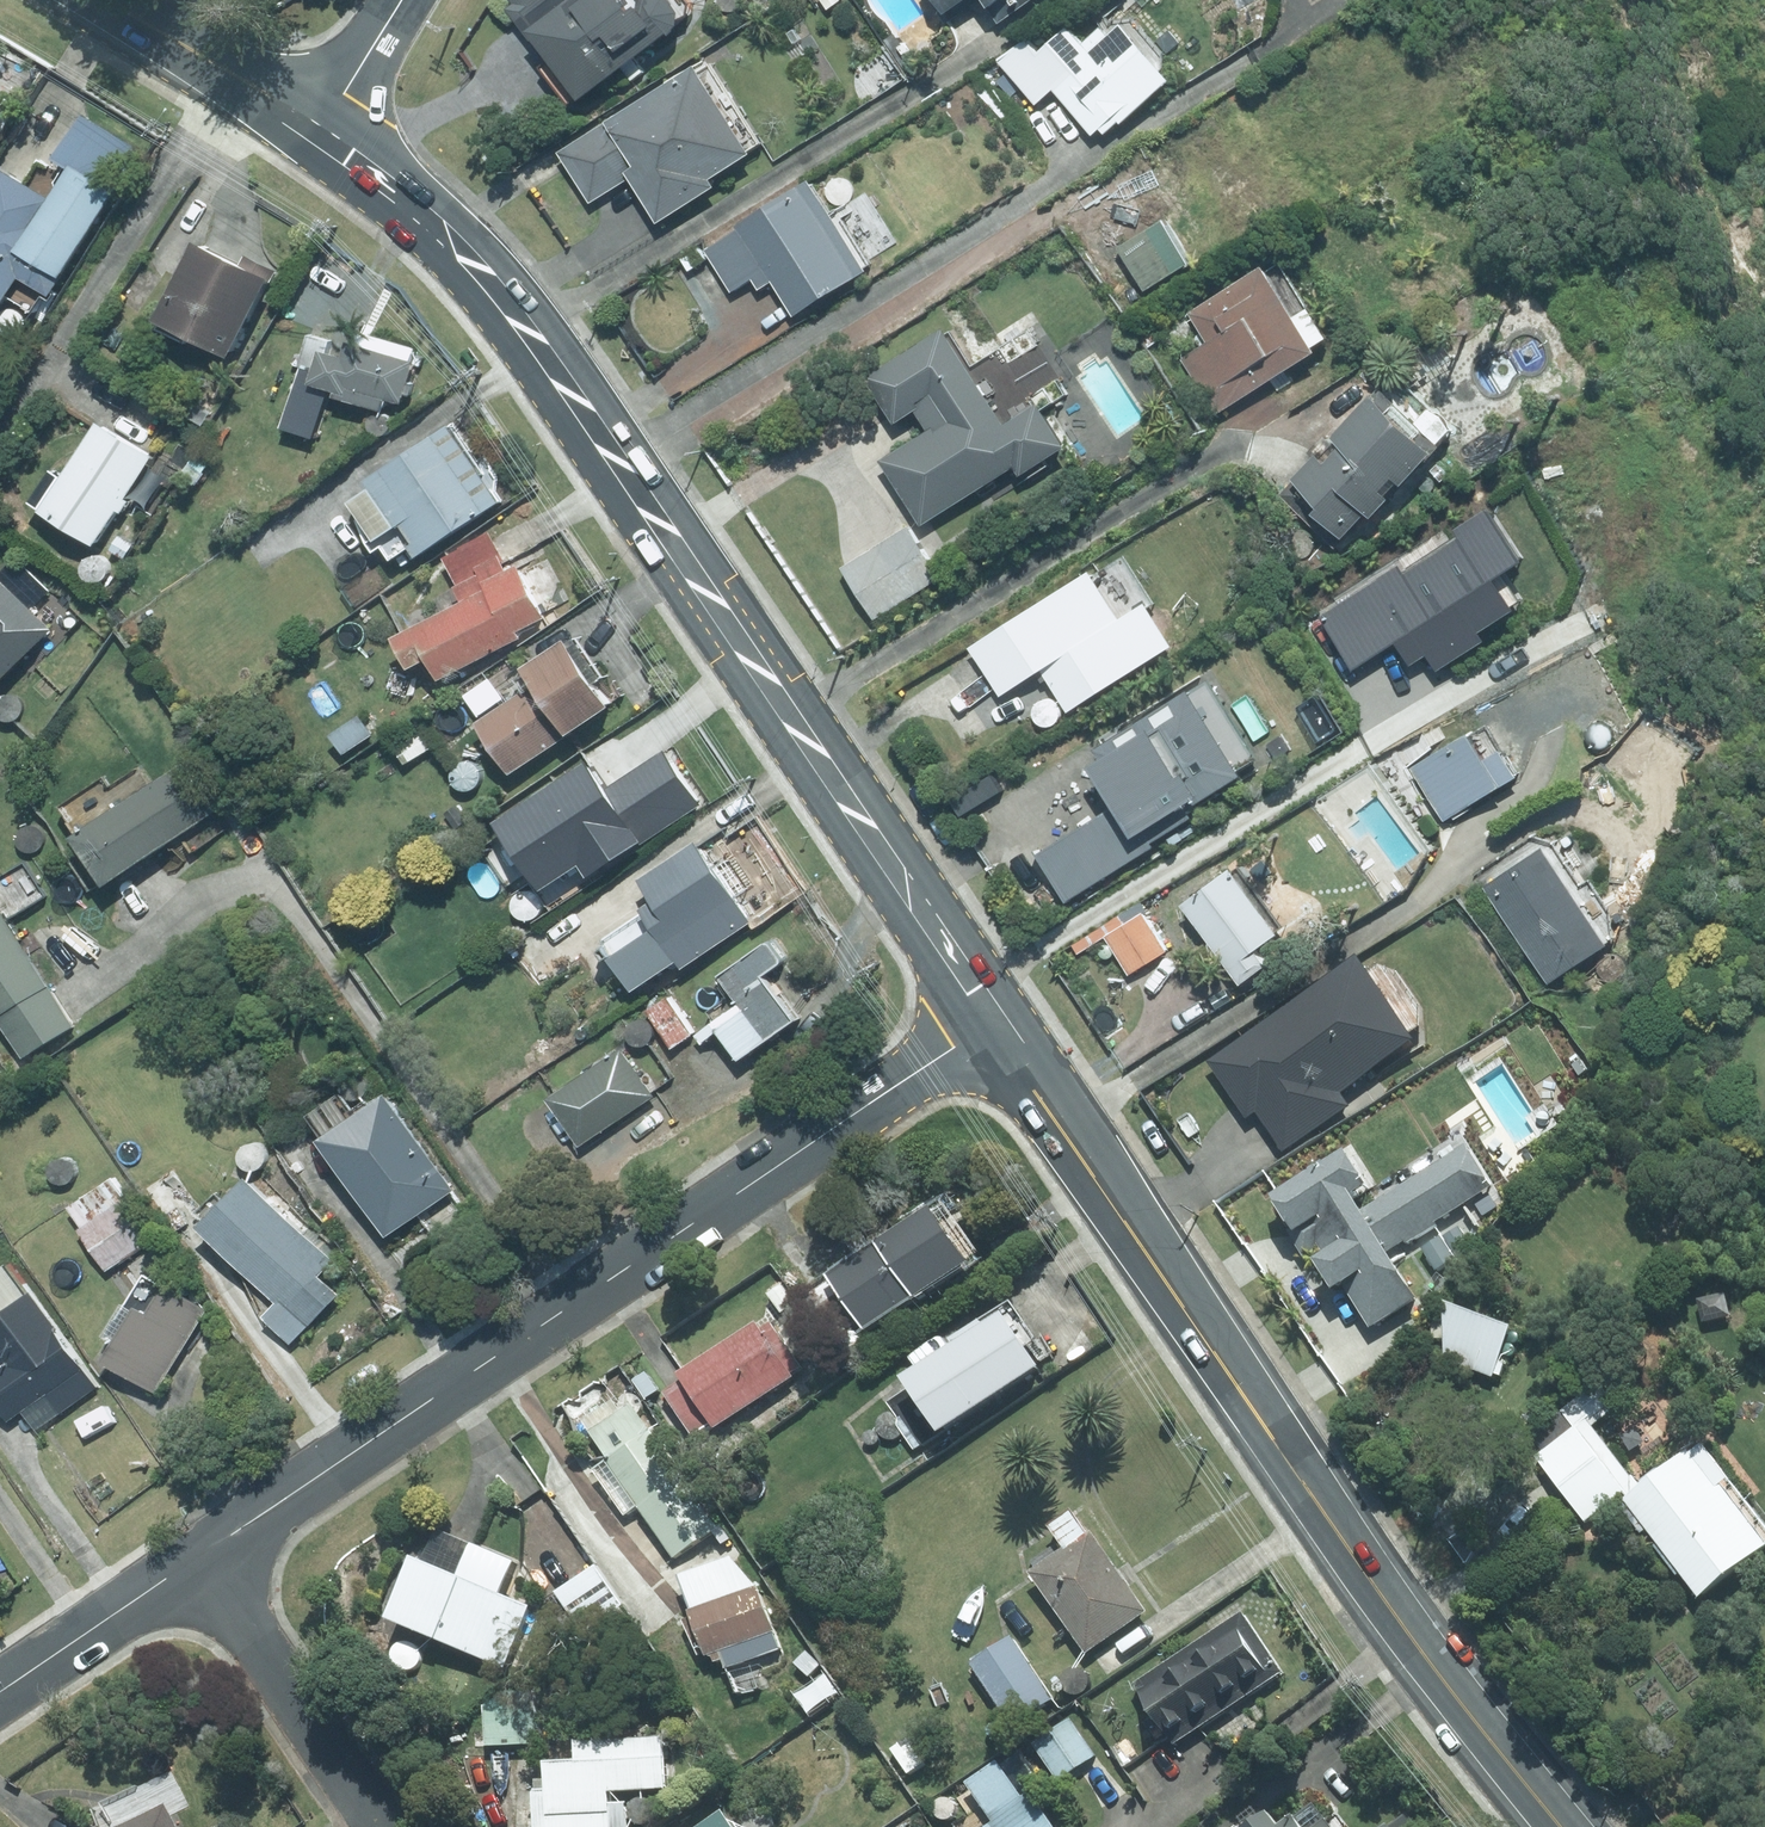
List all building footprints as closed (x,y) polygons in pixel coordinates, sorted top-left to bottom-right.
[(503,11),(572,100),(617,66),(629,80),(641,71),(629,56),(658,34),(660,36),(669,29),(671,16),(659,0),(505,0),(509,6),(503,11)] [(823,10),(837,1),(836,0),(816,0),(823,10)] [(935,16),(959,0),(923,0),(935,16)] [(980,9),(983,8),(992,22),(1025,0),(974,0),(980,9)] [(1018,43),(996,62),(1030,104),(1048,89),(1087,137),(1095,131),(1098,135),(1161,84),(1113,26),(1102,36),(1096,29),(1075,46),(1062,29),(1029,56),(1018,43)] [(885,41),(903,71),(912,66),(894,36),(885,41)] [(725,126),(719,117),(728,112),(714,88),(704,94),(687,67),(552,154),(585,204),(624,180),(652,224),(709,188),(705,181),(744,156),(740,149),(748,144),(733,121),(725,126)] [(16,94),(0,86),(0,128),(16,94)] [(16,309),(36,276),(66,295),(132,190),(125,186),(147,150),(92,116),(67,159),(84,169),(65,200),(17,169),(1,194),(0,193),(0,299),(16,309)] [(1223,198),(1204,169),(1209,148),(1187,143),(1132,177),(1159,221),(1115,248),(1142,291),(1241,229),(1247,204),(1223,198)] [(803,181),(731,228),(734,232),(702,252),(729,293),(760,272),(791,319),(862,271),(803,181)] [(215,240),(178,316),(250,353),(288,277),(215,240)] [(1206,346),(1182,363),(1215,413),(1306,352),(1304,351),(1323,338),(1275,265),(1259,276),(1254,269),(1185,315),(1206,346)] [(1146,323),(1135,331),(1147,349),(1158,342),(1146,323)] [(326,338),(322,352),(330,354),(322,382),(349,391),(348,396),(395,411),(399,398),(417,404),(430,363),(419,360),(423,348),(365,329),(356,358),(336,351),(338,341),(326,338)] [(923,432),(875,463),(916,526),(1006,470),(1012,479),(1058,450),(1030,406),(998,426),(937,331),(860,379),(889,425),(910,412),(923,432)] [(1311,507),(1304,514),(1335,541),(1358,516),(1363,521),(1381,502),(1377,499),(1390,484),(1394,487),(1416,464),(1417,465),(1432,449),(1430,447),(1445,430),(1422,410),(1407,427),(1370,394),(1363,401),(1361,399),(1285,485),(1311,507)] [(203,404),(196,416),(211,426),(218,414),(203,404)] [(137,499),(162,455),(109,423),(58,511),(112,543),(130,511),(134,512),(140,501),(137,499)] [(463,425),(381,475),(413,527),(418,525),(429,542),(426,543),(430,551),(511,502),(463,425)] [(904,528),(838,570),(869,620),(936,578),(904,528)] [(453,557),(477,600),(413,637),(431,666),(446,658),(459,681),(535,638),(531,632),(560,615),(531,565),(521,571),(498,532),(453,557)] [(1480,640),(1519,656),(1542,602),(1450,563),(1427,615),(1464,631),(1459,641),(1476,649),(1480,640)] [(0,576),(0,699),(63,629),(2,574),(0,576)] [(1083,574),(964,650),(995,698),(1037,672),(1064,715),(1165,649),(1139,608),(1114,624),(1083,574)] [(1341,615),(1375,647),(1410,610),(1386,588),(1376,599),(1365,589),(1341,615)] [(555,680),(494,723),(528,772),(587,731),(589,733),(631,705),(615,683),(621,678),(593,638),(588,642),(586,638),(545,666),(555,680)] [(1395,657),(1351,657),(1351,683),(1395,682),(1395,657)] [(500,678),(472,696),(485,717),(513,699),(500,678)] [(1092,757),(1086,762),(1113,804),(1034,853),(1066,903),(1154,846),(1152,843),(1189,819),(1185,807),(1239,771),(1202,713),(1187,690),(1117,738),(1104,746),(1092,757)] [(366,717),(341,735),(354,754),(379,736),(366,717)] [(1457,738),(1410,768),(1443,821),(1509,779),(1493,754),(1474,766),(1457,738)] [(409,753),(426,778),(442,767),(426,742),(409,753)] [(527,828),(511,839),(545,887),(557,878),(565,889),(600,864),(609,878),(663,839),(608,760),(521,820),(527,828)] [(191,763),(92,837),(126,882),(225,809),(191,763)] [(707,839),(656,876),(671,897),(617,937),(655,989),(695,959),(701,966),(763,921),(738,888),(741,886),(707,839)] [(1481,887),(1545,984),(1600,948),(1536,850),(1481,887)] [(1222,874),(1176,907),(1234,986),(1260,967),(1248,952),(1268,937),(1222,874)] [(34,1055),(81,1026),(0,892),(0,998),(34,1055)] [(1101,939),(1125,977),(1162,955),(1139,916),(1101,939)] [(737,976),(760,1012),(733,1029),(752,1060),(812,1023),(781,974),(800,962),(789,944),(737,976)] [(355,963),(365,976),(377,967),(367,955),(355,963)] [(1346,1112),(1337,1098),(1407,1051),(1351,968),(1204,1067),(1243,1124),(1252,1118),(1279,1156),(1346,1112)] [(701,1036),(676,999),(656,1013),(681,1048),(701,1036)] [(631,1048),(559,1101),(593,1148),(665,1095),(631,1048)] [(359,1097),(326,1118),(400,1232),(464,1191),(402,1094),(371,1114),(359,1097)] [(1366,1149),(1276,1207),(1311,1261),(1322,1253),(1375,1335),(1431,1299),(1402,1255),(1506,1188),(1477,1144),(1397,1196),(1366,1149)] [(77,1209),(91,1229),(87,1232),(115,1271),(165,1236),(136,1197),(132,1199),(118,1180),(77,1209)] [(329,1273),(344,1258),(267,1180),(217,1228),(290,1302),(274,1318),(300,1344),(350,1294),(329,1273)] [(947,1204),(844,1274),(881,1328),(983,1259),(969,1237),(979,1230),(962,1207),(953,1213),(947,1204)] [(63,1335),(71,1329),(44,1292),(42,1294),(21,1265),(0,1280),(0,1347),(14,1366),(0,1376),(0,1394),(19,1421),(31,1411),(45,1429),(102,1388),(63,1335)] [(775,1292),(789,1313),(802,1303),(787,1283),(775,1292)] [(129,1342),(118,1362),(168,1392),(218,1309),(180,1286),(163,1313),(151,1305),(147,1312),(132,1303),(114,1333),(129,1342)] [(944,1339),(909,1362),(920,1379),(927,1375),(963,1430),(1061,1364),(1024,1310),(956,1355),(944,1339)] [(1503,1335),(1439,1314),(1441,1365),(1489,1381),(1489,1379),(1497,1381),(1501,1368),(1493,1365),(1503,1335)] [(695,1377),(672,1393),(702,1436),(725,1421),(729,1428),(803,1376),(800,1373),(810,1365),(780,1322),(771,1328),(766,1321),(693,1374),(695,1377)] [(660,1432),(617,1460),(681,1558),(723,1530),(660,1432)] [(1573,1438),(1535,1466),(1580,1527),(1618,1499),(1573,1438)] [(1620,1508),(1693,1605),(1761,1555),(1715,1494),(1709,1499),(1681,1461),(1620,1508)] [(1045,1571),(1099,1651),(1157,1612),(1102,1531),(1099,1533),(1085,1512),(1061,1528),(1076,1551),(1045,1571)] [(409,1616),(518,1666),(545,1606),(471,1571),(482,1545),(449,1529),(409,1616)] [(691,1577),(705,1615),(681,1623),(694,1660),(719,1650),(724,1663),(734,1659),(737,1667),(789,1649),(783,1632),(788,1630),(771,1584),(756,1590),(743,1557),(691,1577)] [(605,1564),(565,1588),(590,1630),(612,1617),(621,1631),(638,1622),(628,1605),(629,1605),(605,1564)] [(1253,1611),(1144,1683),(1184,1743),(1292,1673),(1253,1611)] [(981,1662),(1022,1725),(1063,1699),(1022,1636),(981,1662)] [(812,1653),(802,1664),(816,1676),(826,1665),(812,1653)] [(495,1692),(496,1745),(545,1743),(543,1690),(495,1692)] [(1078,1719),(1043,1743),(1068,1779),(1103,1756),(1078,1719)] [(897,1747),(916,1773),(933,1761),(915,1735),(897,1747)] [(622,1791),(675,1788),(673,1736),(588,1741),(589,1758),(560,1761),(562,1789),(549,1789),(551,1826),(621,1826),(620,1811),(623,1810),(622,1791)] [(1000,1826),(1071,1826),(1045,1790),(1037,1796),(1012,1758),(980,1780),(1009,1821),(1000,1826)] [(128,1826),(186,1826),(174,1804),(128,1826)] [(1255,1826),(1318,1826),(1305,1811),(1290,1823),(1278,1809),(1255,1826)] [(737,1811),(715,1826),(750,1826),(737,1811)]
